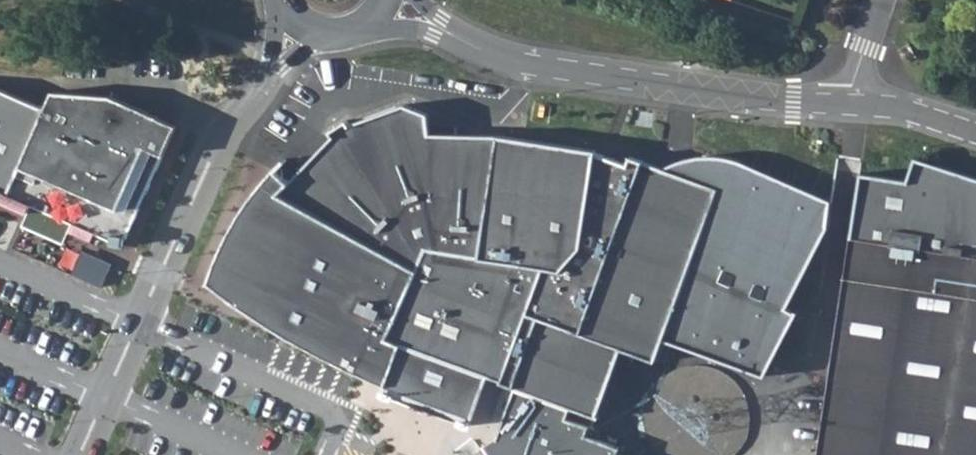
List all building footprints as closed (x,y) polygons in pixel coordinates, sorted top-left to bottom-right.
[(6,194),(45,109),(0,89),(0,192),(6,194)] [(45,109),(6,194),(74,224),(70,231),(92,241),(96,234),(111,241),(111,245),(123,246),(124,237),(127,238),(177,126),(111,96),(53,92),(45,109)] [(597,150),(497,135),(429,132),(429,111),(403,104),(348,123),(345,119),(330,129),(333,135),(290,182),(274,169),(259,188),(243,210),(232,228),(222,248),(216,263),(210,281),(257,316),(388,375),(384,385),(432,403),(472,418),(488,375),(502,379),(501,382),(511,386),(551,401),(547,411),(579,422),(583,412),(596,417),(597,417),(618,360),(631,364),(636,353),(656,361),(664,339),(718,188),(664,168),(630,156),(627,164),(596,152),(597,150)] [(718,188),(664,339),(767,375),(798,315),(784,308),(828,226),(830,200),(733,160),(710,155),(687,158),(664,168),(718,188)] [(914,155),(906,177),(859,169),(816,454),(975,454),(975,175),(914,155)] [(620,447),(604,441),(587,435),(590,426),(593,427),(596,417),(583,412),(579,422),(547,411),(551,401),(511,386),(498,438),(503,444),(511,454),(618,454),(620,447)] [(498,438),(481,448),(486,454),(511,454),(503,444),(498,438)]
